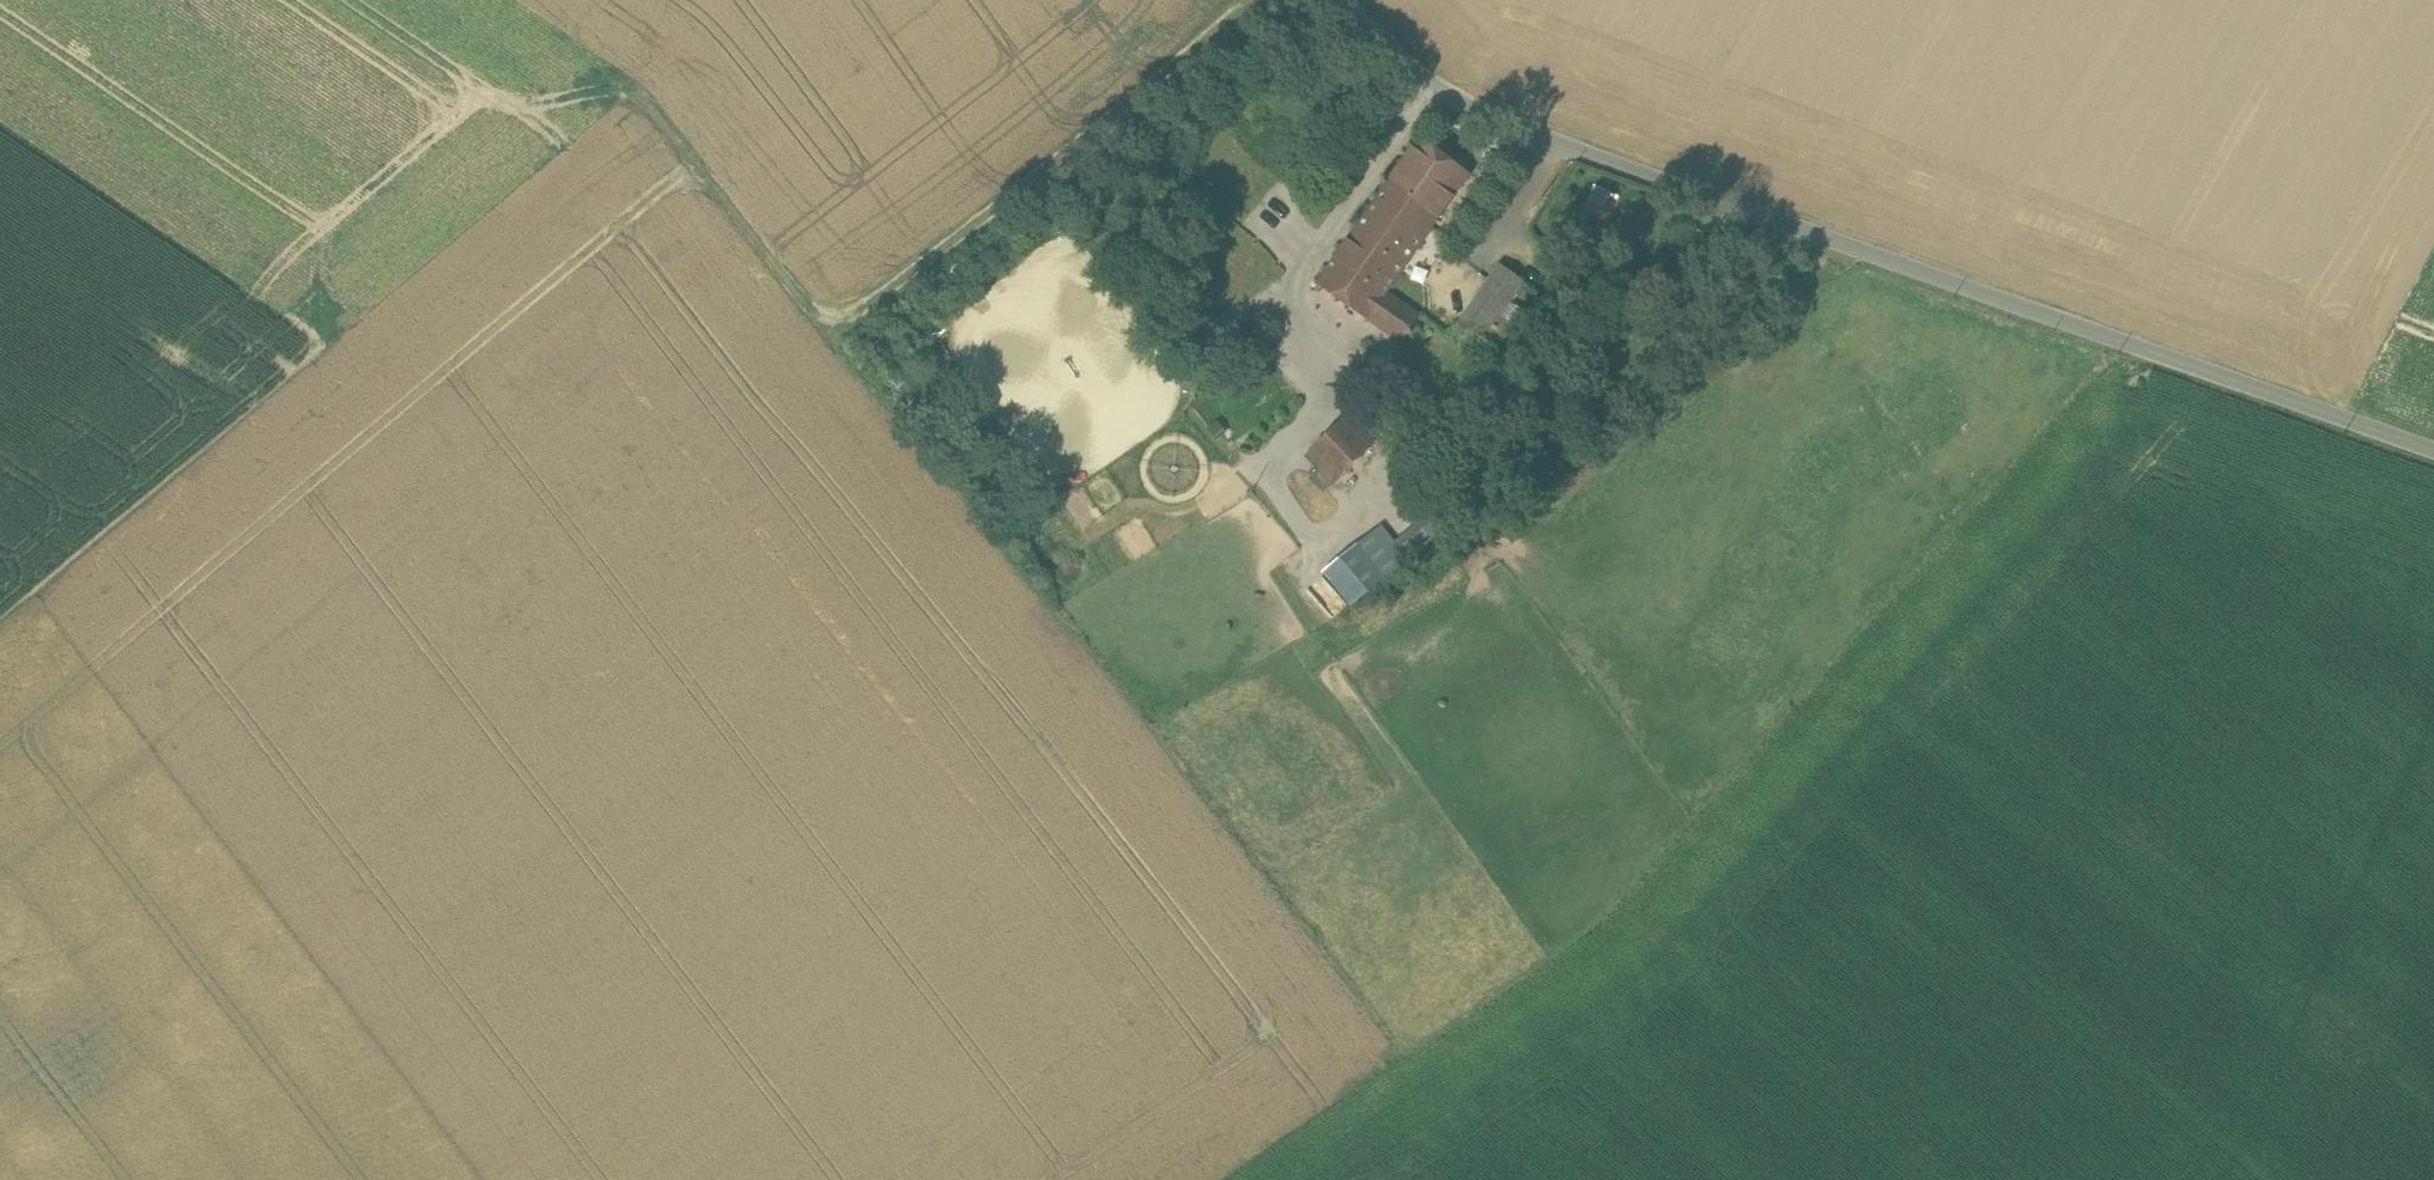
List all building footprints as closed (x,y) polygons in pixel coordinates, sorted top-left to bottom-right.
[(1421,137),(1317,284),(1402,343),(1421,315),(1388,292),(1471,174),(1421,137)] [(1502,265),(1479,299),(1500,314),(1511,299),(1524,280),(1502,265)] [(1479,299),(1456,331),(1477,347),(1488,332),(1499,316),(1500,314),(1479,299)] [(1527,309),(1511,299),(1500,314),(1499,316),(1515,327),(1527,309)] [(1515,327),(1499,316),(1488,332),(1504,343),(1515,327)] [(1347,419),(1310,454),(1336,480),(1372,445),(1347,419)] [(1386,578),(1410,557),(1382,524),(1358,544),(1386,578)] [(1386,578),(1358,544),(1325,571),(1353,604),(1386,578)]
